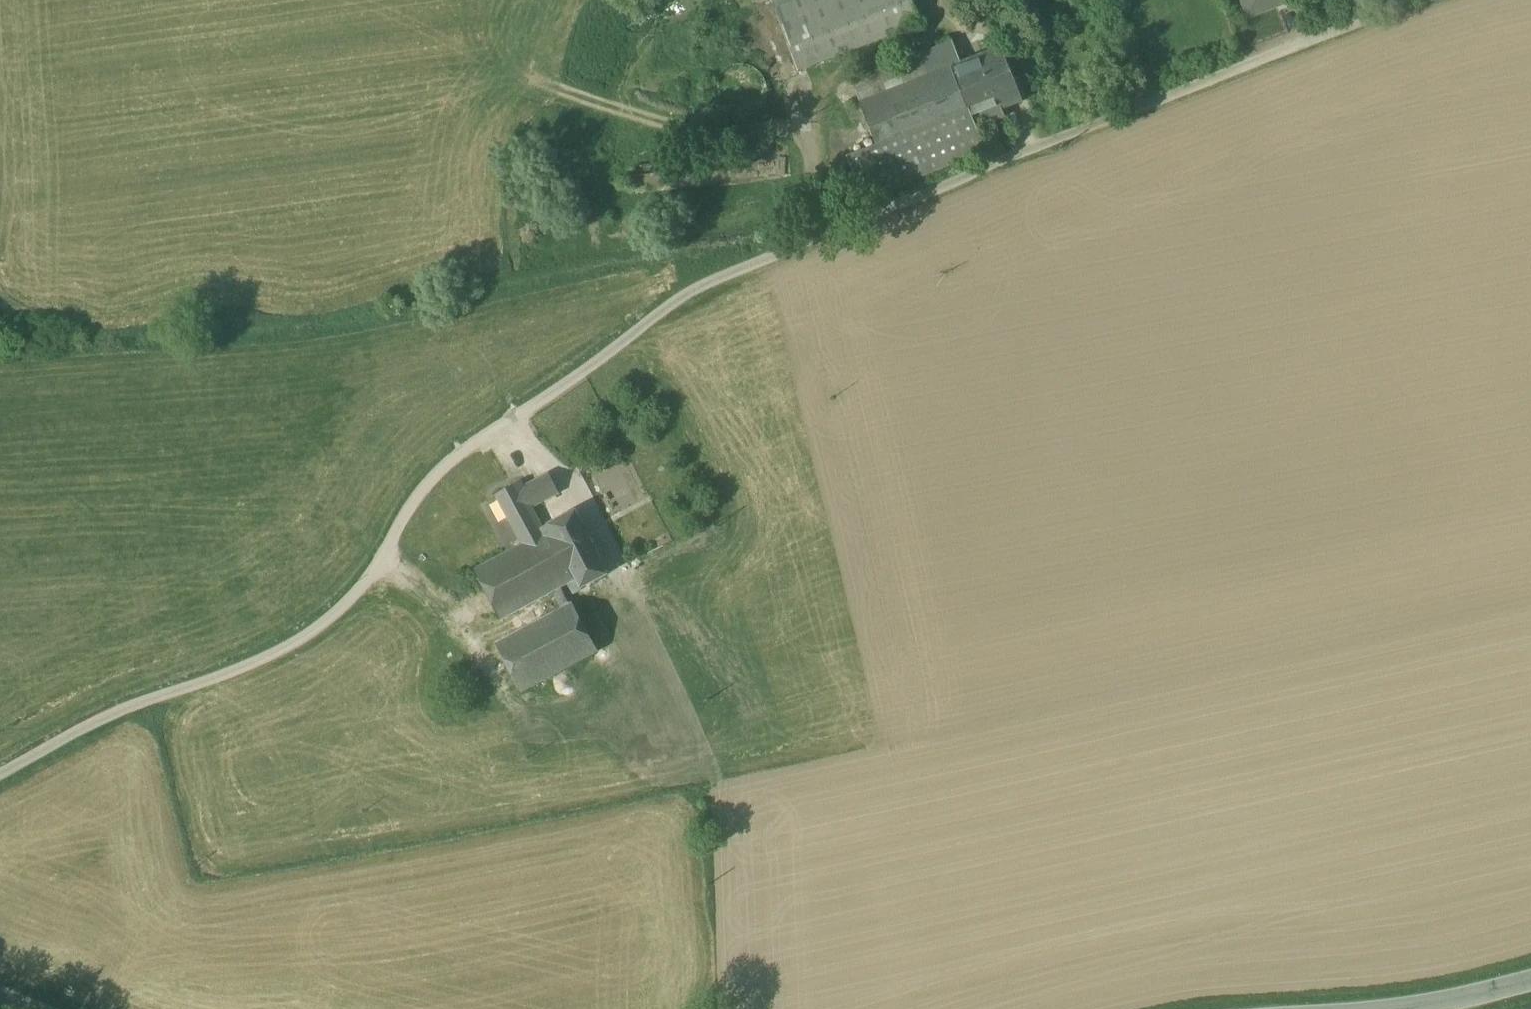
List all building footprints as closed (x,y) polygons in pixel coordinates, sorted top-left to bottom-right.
[(771,0),(798,72),(922,25),(912,0),(773,0),(771,0)] [(1249,16),(1287,1),(1286,0),(1243,0),(1249,16)] [(953,42),(852,82),(861,104),(951,69),(961,64),(953,42)] [(1001,48),(961,64),(951,69),(972,122),(976,130),(1005,118),(1002,110),(1022,102),(1001,48)] [(951,69),(861,104),(878,148),(882,157),(972,122),(951,69)] [(972,122),(882,157),(878,148),(850,159),(865,199),(985,152),(976,130),(972,122)] [(549,474),(528,485),(538,505),(559,494),(549,474)] [(542,530),(543,529),(532,508),(538,505),(528,485),(524,487),(522,483),(497,497),(523,545),(476,570),(488,593),(555,557),(542,530)] [(542,530),(555,557),(560,569),(552,573),(561,588),(577,580),(582,589),(608,575),(576,512),(543,529),(542,530)] [(555,557),(488,593),(501,620),(553,592),(561,588),(552,573),(560,569),(555,557)] [(562,609),(497,645),(522,693),(598,652),(573,604),(570,606),(561,588),(553,592),(562,609)]
